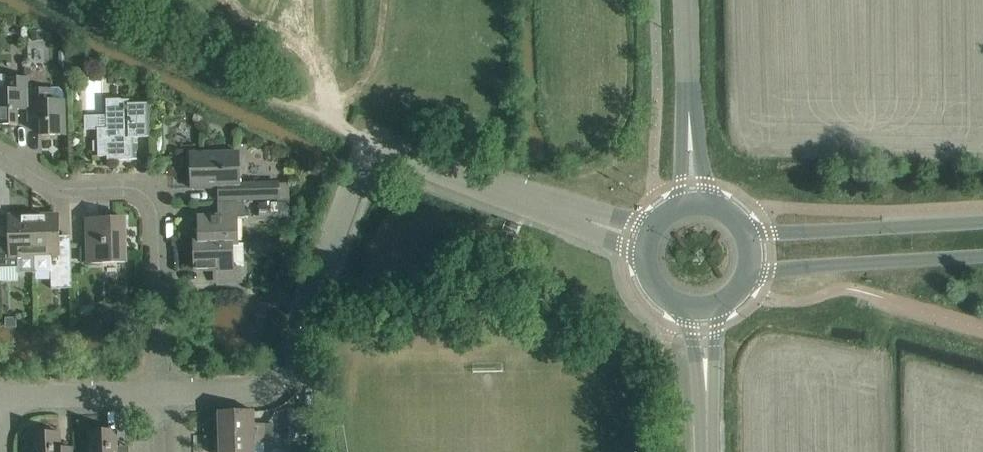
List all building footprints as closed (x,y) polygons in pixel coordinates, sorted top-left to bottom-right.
[(43,31),(33,31),(33,41),(43,41),(43,31)] [(68,43),(68,52),(74,52),(78,48),(78,42),(68,43)] [(82,53),(69,53),(69,67),(82,66),(82,53)] [(29,91),(29,79),(6,80),(6,92),(0,92),(0,124),(18,124),(18,110),(29,109),(29,91)] [(29,109),(29,121),(41,121),(42,135),(66,135),(65,102),(51,102),(51,90),(29,91),(29,109)] [(93,130),(93,137),(93,157),(110,156),(110,160),(138,159),(138,143),(134,143),(133,138),(150,137),(150,105),(133,105),(133,101),(108,101),(109,130),(93,130)] [(219,201),(278,199),(278,183),(240,184),(239,152),(191,153),(192,189),(219,188),(219,201)] [(291,202),(261,203),(261,217),(291,216),(291,202)] [(200,243),(232,243),(238,243),(237,219),(244,219),(244,205),(219,206),(220,218),(199,218),(200,243)] [(33,215),(34,272),(35,273),(50,272),(51,290),(72,289),(71,242),(59,242),(58,214),(33,215)] [(33,215),(9,215),(10,243),(0,244),(0,270),(19,270),(19,272),(34,272),(33,215)] [(88,263),(106,263),(126,262),(125,218),(87,219),(88,263)] [(232,243),(200,243),(195,243),(195,270),(216,269),(216,281),(240,280),(240,268),(233,268),(232,243)] [(314,433),(314,429),(313,409),(300,409),(301,433),(314,433)] [(219,436),(266,434),(265,424),(254,424),(254,411),(219,412),(219,436)] [(117,431),(90,432),(90,451),(117,451),(117,431)] [(73,448),(61,448),(60,433),(33,434),(34,451),(73,451),(73,448)] [(266,434),(219,436),(220,451),(255,451),(255,444),(266,444),(266,434)]
